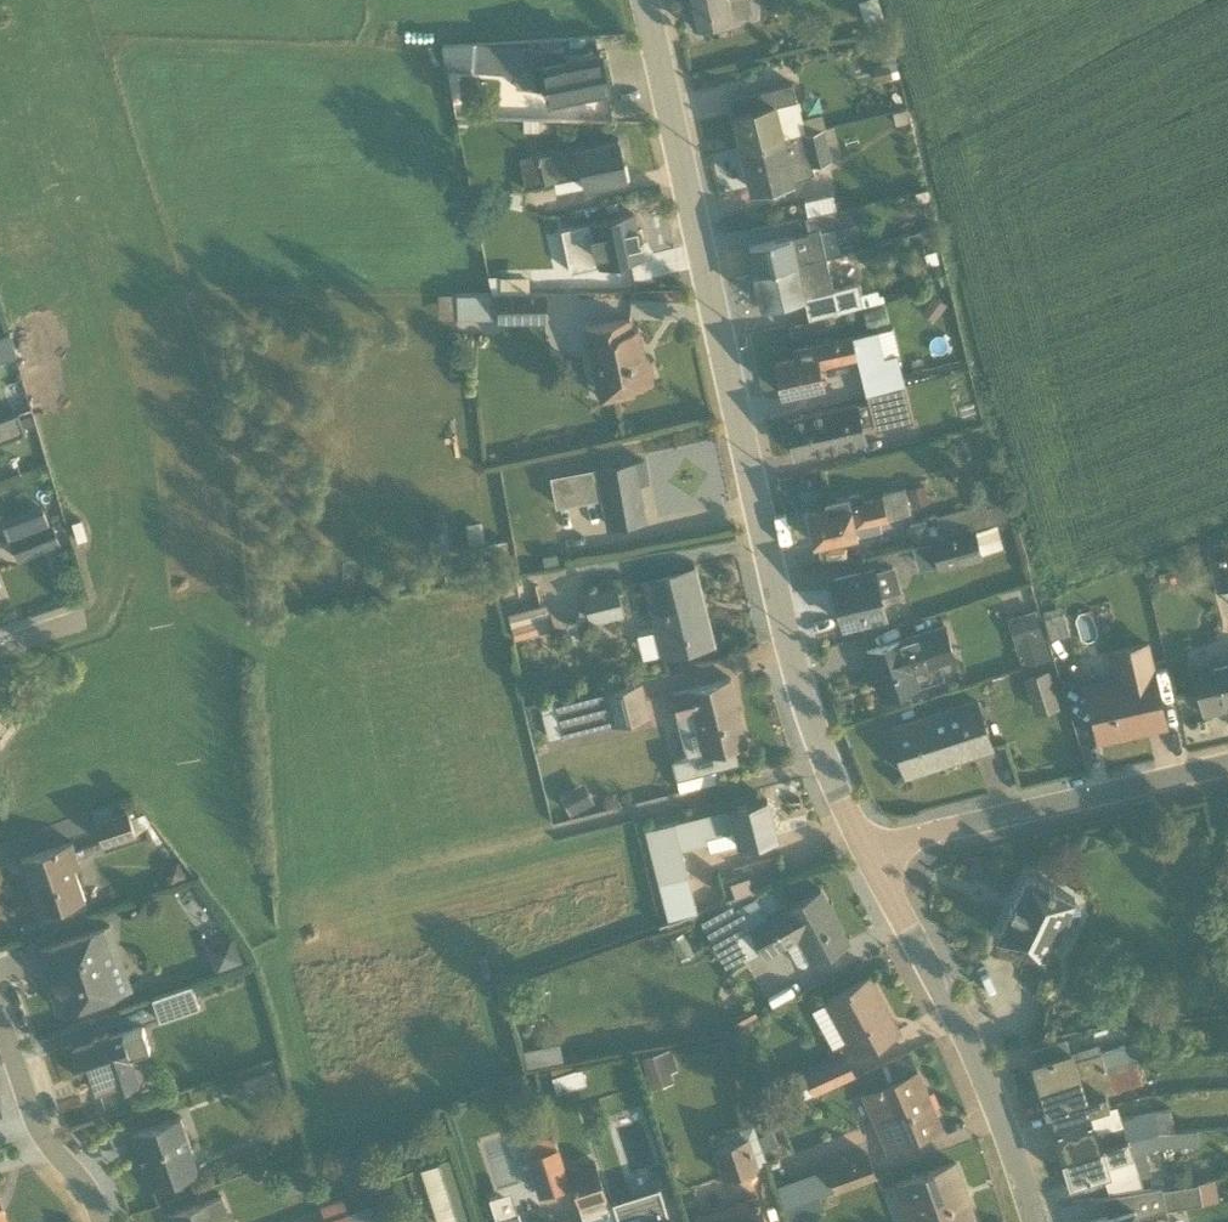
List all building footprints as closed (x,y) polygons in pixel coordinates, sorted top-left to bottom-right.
[(693,27),(745,17),(742,0),(687,0),(693,27)] [(562,48),(493,43),(493,51),(482,50),(480,67),(561,73),(567,95),(607,86),(599,50),(562,59),(562,48)] [(741,147),(822,127),(819,113),(801,117),(792,82),(729,97),(741,147)] [(822,127),(741,147),(751,188),(813,173),(811,164),(830,160),(822,127)] [(617,137),(517,158),(523,188),(580,176),(582,184),(625,175),(617,137)] [(749,245),(755,272),(798,262),(826,256),(820,229),(858,220),(854,203),(804,215),(808,232),(749,245)] [(632,213),(553,230),(557,250),(574,246),(575,252),(591,248),(594,266),(641,256),(632,213)] [(798,262),(755,272),(762,305),(802,296),(807,318),(862,306),(857,284),(859,283),(851,250),(826,256),(833,288),(805,294),(798,262)] [(551,256),(526,262),(529,277),(554,272),(551,256)] [(437,315),(490,315),(490,292),(437,292),(437,315)] [(548,293),(498,293),(498,318),(548,318),(548,293)] [(631,317),(584,327),(600,398),(633,391),(632,386),(654,381),(649,355),(644,356),(639,333),(635,334),(631,317)] [(487,365),(489,323),(470,322),(468,364),(487,365)] [(857,356),(866,394),(905,385),(891,326),(793,349),(794,357),(774,362),(782,393),(824,383),(820,365),(857,356)] [(905,385),(866,394),(868,402),(788,420),(796,455),(865,438),(862,423),(872,421),(874,428),(913,419),(905,385)] [(46,436),(36,412),(25,416),(35,441),(46,436)] [(549,474),(555,504),(599,497),(604,524),(641,518),(634,480),(644,478),(641,458),(549,474)] [(999,474),(978,479),(984,502),(1005,497),(999,474)] [(923,484),(909,487),(913,505),(928,501),(923,484)] [(827,507),(808,512),(815,543),(857,533),(857,535),(881,530),(879,522),(910,514),(904,486),(883,491),(883,494),(862,499),(860,491),(825,499),(827,507)] [(941,535),(995,521),(1011,517),(1007,501),(985,507),(984,503),(936,515),(941,535)] [(941,535),(932,538),(933,540),(911,546),(917,569),(937,564),(939,569),(983,558),(981,553),(1002,547),(995,521),(941,535)] [(926,523),(907,527),(911,543),(929,538),(926,523)] [(53,524),(13,539),(20,559),(61,543),(53,524)] [(894,564),(833,578),(843,624),(886,614),(882,595),(900,591),(894,564)] [(712,642),(694,565),(643,577),(662,654),(712,642)] [(583,592),(590,623),(623,614),(616,584),(583,592)] [(513,638),(552,627),(545,603),(506,613),(513,638)] [(1069,632),(1061,605),(1042,610),(1049,637),(1069,632)] [(1048,655),(1033,608),(1006,618),(1021,665),(1048,655)] [(877,670),(886,695),(919,684),(915,671),(956,657),(945,624),(865,649),(873,671),(877,670)] [(1163,722),(1146,639),(1109,647),(1114,673),(1084,679),(1096,736),(1163,722)] [(1227,699),(1227,654),(1192,662),(1203,714),(1225,709),(1223,700),(1227,699)] [(1023,677),(1035,712),(1059,704),(1047,669),(1023,677)] [(728,677),(671,691),(687,752),(670,757),(675,776),(737,761),(733,745),(745,742),(728,677)] [(639,682),(555,703),(563,732),(647,712),(639,682)] [(890,727),(905,773),(906,770),(938,760),(938,762),(991,746),(975,697),(890,727)] [(766,798),(645,829),(669,919),(697,912),(680,848),(707,841),(710,851),(775,834),(766,798)] [(91,810),(103,843),(135,832),(135,829),(145,826),(149,842),(160,839),(147,821),(149,818),(143,811),(130,816),(127,808),(114,813),(110,803),(91,810)] [(72,839),(20,858),(40,914),(86,898),(75,868),(82,865),(72,839)] [(184,875),(177,861),(167,866),(165,875),(170,883),(184,875)] [(1083,900),(1026,872),(997,931),(1044,954),(1060,920),(1071,925),(1083,900)] [(733,877),(737,893),(755,888),(751,873),(733,877)] [(835,918),(820,890),(767,918),(764,913),(783,903),(774,886),(731,908),(729,904),(701,919),(725,964),(742,955),(744,959),(763,949),(766,955),(785,945),(797,966),(842,942),(831,921),(835,918)] [(133,987),(112,925),(39,950),(60,1011),(133,987)] [(233,935),(205,944),(216,970),(242,959),(233,935)] [(853,1054),(892,1033),(883,1016),(888,1013),(868,976),(811,1007),(831,1044),(844,1037),(853,1054)] [(191,982),(153,995),(161,1019),(199,1006),(191,982)] [(141,1023),(70,1047),(80,1075),(89,1072),(95,1088),(109,1084),(111,1089),(139,1080),(129,1050),(148,1044),(141,1023)] [(1032,1048),(1041,1081),(1128,1059),(1123,1042),(1100,1049),(1098,1042),(1069,1050),(1066,1038),(1032,1048)] [(669,1044),(643,1052),(653,1082),(679,1074),(669,1044)] [(855,1071),(844,1049),(786,1078),(791,1088),(796,1100),(855,1071)] [(1136,1057),(1128,1059),(1041,1081),(1052,1120),(1111,1103),(1107,1091),(1143,1080),(1136,1057)] [(884,1147),(940,1123),(915,1067),(907,1071),(902,1059),(886,1066),(891,1078),(860,1091),(884,1147)] [(553,1069),(557,1085),(587,1079),(583,1063),(553,1069)] [(753,1119),(796,1100),(791,1088),(748,1107),(753,1119)] [(1111,1103),(1052,1120),(1063,1156),(1155,1129),(1174,1127),(1169,1107),(1115,1117),(1111,1103)] [(182,1114),(133,1130),(151,1185),(200,1169),(182,1114)] [(552,1128),(522,1137),(539,1192),(569,1183),(552,1128)] [(1155,1129),(1063,1156),(1070,1180),(1104,1169),(1108,1189),(1143,1182),(1139,1175),(1150,1171),(1143,1149),(1159,1145),(1155,1129)] [(748,1134),(713,1146),(723,1177),(758,1165),(748,1134)] [(832,1189),(877,1173),(869,1150),(775,1184),(783,1207),(794,1203),(832,1189)] [(420,1167),(438,1221),(455,1221),(470,1217),(451,1157),(420,1167)] [(892,1182),(907,1221),(953,1221),(976,1214),(955,1158),(892,1182)] [(658,1186),(608,1203),(594,1160),(567,1169),(585,1221),(670,1221),(658,1186)] [(1134,1187),(1137,1207),(1219,1194),(1216,1174),(1134,1187)] [(491,1191),(497,1211),(517,1205),(511,1185),(491,1191)] [(832,1189),(794,1203),(800,1219),(823,1211),(819,1200),(834,1195),(832,1189)] [(162,1214),(165,1221),(219,1221),(218,1219),(230,1214),(222,1192),(162,1214)] [(702,1221),(764,1221),(755,1194),(698,1212),(702,1221)] [(1134,1205),(1091,1219),(1092,1221),(1140,1221),(1134,1205)] [(314,1221),(353,1221),(349,1210),(314,1221)] [(494,1219),(495,1221),(520,1221),(517,1212),(494,1219)]
